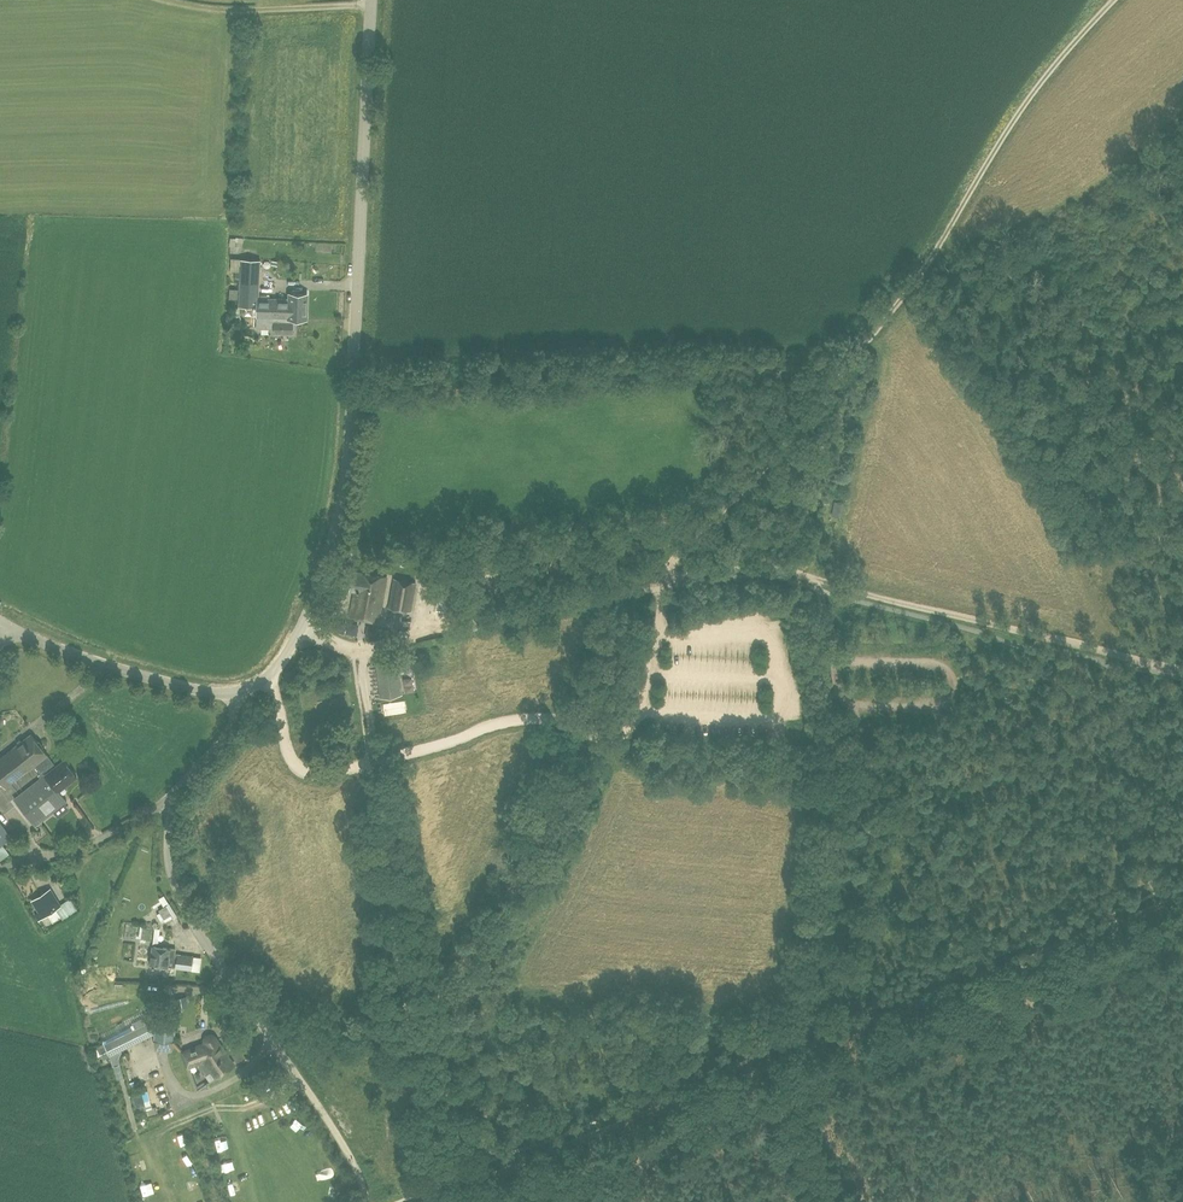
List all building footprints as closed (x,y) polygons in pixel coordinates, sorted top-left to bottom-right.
[(291,299),(259,298),(259,296),(260,260),(241,259),(231,258),(231,271),(240,271),(240,306),(258,307),(258,328),(275,328),(275,333),(294,333),(294,321),(293,321),(293,318),(307,318),(307,294),(291,294),(291,299)] [(342,268),(329,271),(333,285),(345,282),(342,268)] [(379,620),(387,576),(354,570),(350,589),(355,590),(350,614),(379,620)] [(411,611),(416,582),(394,578),(389,608),(411,611)] [(381,697),(403,694),(398,660),(376,663),(381,697)] [(55,764),(31,734),(0,758),(0,780),(6,788),(35,765),(42,774),(55,764)] [(55,764),(42,774),(44,776),(15,798),(36,825),(67,801),(58,790),(77,776),(64,760),(56,766),(55,764)] [(11,835),(0,822),(0,844),(11,835)] [(60,905),(50,889),(32,900),(42,917),(49,914),(54,922),(61,917),(63,920),(77,910),(70,898),(60,905)] [(164,924),(177,916),(170,904),(165,896),(160,899),(165,907),(156,912),(164,924)] [(148,942),(150,927),(126,924),(125,938),(148,942)] [(199,971),(201,957),(193,956),(193,955),(178,953),(178,948),(153,945),(151,964),(174,967),(176,967),(176,968),(199,971)] [(174,1042),(176,1021),(177,1008),(157,1006),(154,1042),(174,1042)] [(146,1024),(144,1021),(103,1042),(103,1043),(99,1045),(104,1055),(109,1053),(110,1056),(154,1034),(148,1023),(146,1024)] [(202,1043),(203,1044),(185,1051),(190,1066),(197,1063),(205,1075),(210,1081),(216,1077),(234,1065),(218,1039),(217,1038),(217,1037),(216,1036),(216,1035),(215,1035),(215,1034),(214,1034),(213,1034),(213,1033),(212,1033),(211,1033),(210,1033),(209,1033),(208,1033),(207,1033),(206,1034),(205,1034),(204,1035),(203,1036),(203,1037),(203,1038),(202,1038),(202,1039),(202,1040),(202,1041),(202,1042),(202,1043)] [(152,1107),(148,1090),(131,1095),(136,1112),(143,1110),(145,1116),(158,1112),(156,1106),(152,1107)] [(183,1145),(189,1143),(184,1128),(178,1130),(183,1145)] [(192,1189),(195,1199),(206,1196),(202,1185),(192,1189)]
